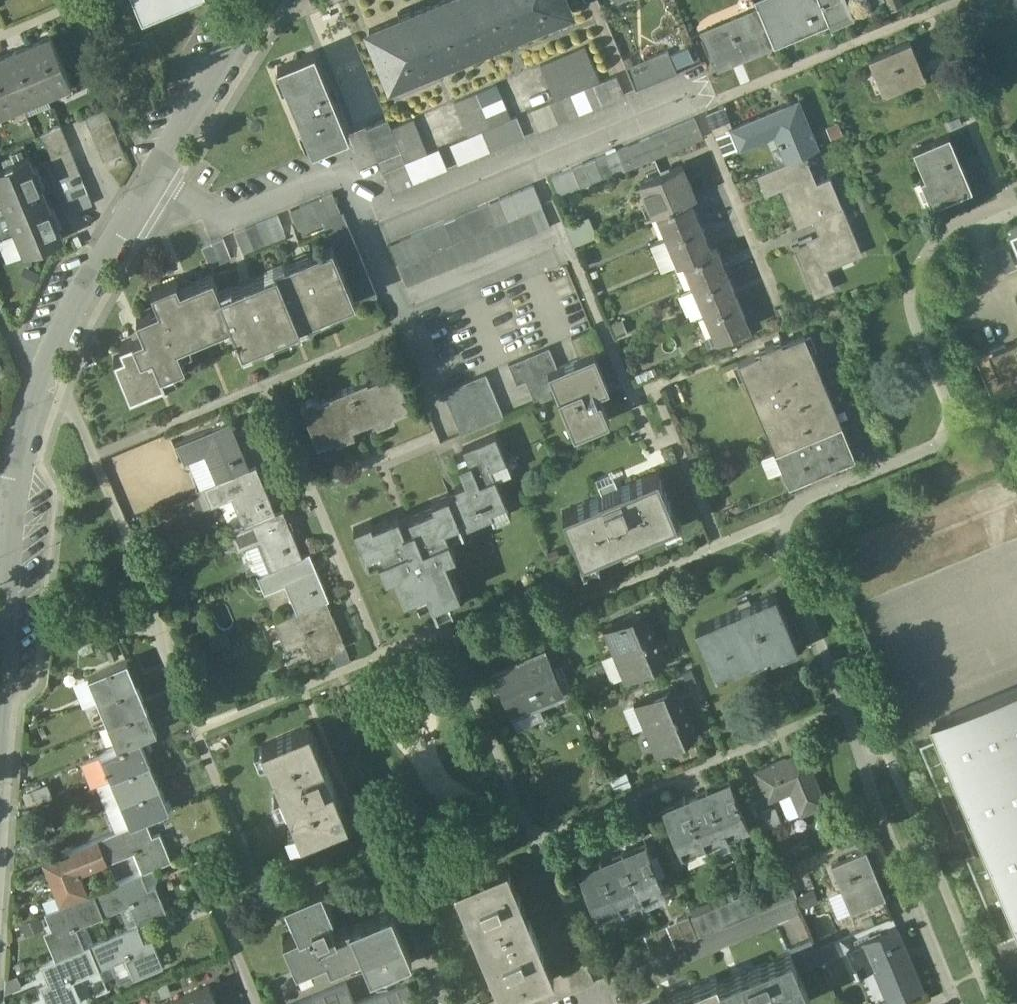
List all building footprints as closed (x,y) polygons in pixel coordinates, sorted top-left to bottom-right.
[(141,10),(165,0),(137,0),(141,10)] [(409,14),(429,65),(480,44),(462,0),(443,0),(409,14)] [(480,44),(526,26),(515,0),(462,0),(480,44)] [(526,26),(569,9),(565,0),(515,0),(526,26)] [(755,2),(758,9),(774,46),(829,23),(819,0),(761,0),(755,2)] [(829,23),(850,15),(843,0),(819,0),(829,23)] [(758,9),(702,32),(718,70),(774,46),(758,9)] [(429,65),(409,14),(370,29),(392,81),(429,65)] [(71,83),(52,37),(28,47),(47,93),(71,83)] [(910,42),(873,57),(887,92),(922,78),(918,67),(920,66),(910,42)] [(585,46),(541,65),(555,101),(561,98),(572,94),(583,89),(594,85),(600,82),(585,46)] [(28,47),(4,57),(23,103),(47,93),(28,47)] [(668,50),(627,68),(636,91),(678,74),(668,50)] [(315,53),(279,68),(313,152),(350,136),(315,53)] [(4,57),(0,59),(0,113),(23,103),(4,57)] [(617,75),(606,80),(614,100),(625,96),(617,75)] [(614,100),(606,80),(600,82),(594,85),(603,105),(614,100)] [(497,85),(477,93),(491,127),(495,126),(506,121),(511,119),(497,85)] [(603,105),(594,85),(583,89),(592,109),(603,105)] [(583,89),(572,94),(581,114),(592,109),(583,89)] [(477,93),(455,102),(469,137),(473,135),(484,131),(491,127),(477,93)] [(581,114),(572,94),(561,98),(570,119),(581,114)] [(570,119),(561,98),(555,101),(550,103),(559,123),(570,119)] [(733,128),(732,128),(733,130),(740,148),(775,134),(787,162),(807,154),(818,149),(798,101),(733,128)] [(550,103),(539,107),(548,128),(559,123),(550,103)] [(733,128),(724,106),(706,114),(716,137),(733,130),(732,128),(733,128)] [(539,107),(528,112),(537,132),(548,128),(539,107)] [(106,108),(85,116),(90,127),(110,119),(106,108)] [(525,137),(517,117),(511,119),(506,121),(514,142),(525,137)] [(695,118),(684,123),(693,143),(704,139),(695,118)] [(110,119),(90,127),(94,138),(115,130),(110,119)] [(414,119),(392,129),(393,131),(397,141),(402,152),(406,163),(417,158),(428,154),(414,119)] [(389,120),(366,129),(371,140),(393,131),(392,129),(389,120)] [(506,121),(495,126),(503,146),(514,142),(506,121)] [(684,123),(673,128),(682,148),(693,143),(684,123)] [(61,126),(40,135),(45,146),(66,137),(61,126)] [(503,146),(495,126),(491,127),(484,131),(492,151),(503,146)] [(682,148),(673,128),(662,132),(670,153),(682,148)] [(115,130),(94,138),(99,149),(119,141),(115,130)] [(393,131),(371,140),(375,151),(397,141),(393,131)] [(484,131),(473,135),(481,155),(492,151),(484,131)] [(662,132),(651,137),(659,157),(670,153),(662,132)] [(481,155),(473,135),(469,137),(462,140),(470,160),(481,155)] [(949,135),(913,150),(925,178),(920,180),(931,206),(972,190),(949,135)] [(66,137),(45,146),(50,157),(70,148),(66,137)] [(659,157),(651,137),(640,141),(648,162),(659,157)] [(470,160),(462,140),(451,144),(459,165),(470,160)] [(119,141),(99,149),(104,160),(124,152),(119,141)] [(397,141),(375,151),(380,161),(402,152),(397,141)] [(640,141),(629,146),(637,166),(648,162),(640,141)] [(459,165),(451,144),(439,149),(448,169),(459,165)] [(629,146),(618,151),(626,171),(637,166),(629,146)] [(75,159),(70,148),(50,157),(54,168),(75,159)] [(439,149),(428,154),(437,174),(448,169),(439,149)] [(618,151),(607,155),(615,176),(626,171),(618,151)] [(402,152),(380,161),(384,172),(395,167),(406,163),(402,152)] [(437,174),(428,154),(417,158),(426,178),(437,174)] [(830,177),(817,183),(808,161),(810,161),(807,154),(787,162),(758,175),(766,194),(782,187),(798,225),(813,219),(842,207),(830,177)] [(0,168),(0,192),(38,177),(29,155),(0,168)] [(615,176),(607,155),(596,160),(604,180),(615,176)] [(417,158),(406,163),(415,183),(426,178),(417,158)] [(75,159),(54,168),(59,179),(80,170),(75,159)] [(595,160),(584,164),(593,184),(604,180),(596,160),(595,160)] [(406,163),(395,167),(403,188),(415,183),(406,163)] [(584,164),(573,169),(581,189),(593,184),(584,164)] [(682,166),(641,183),(654,214),(656,213),(690,199),(695,196),(682,166)] [(395,167),(384,172),(392,192),(403,188),(395,167)] [(581,189),(573,169),(562,173),(571,194),(581,189)] [(80,170),(59,179),(63,190),(84,181),(80,170)] [(571,194),(562,173),(552,178),(560,198),(571,194)] [(0,192),(0,195),(8,213),(47,197),(38,177),(0,192)] [(84,181),(63,190),(68,201),(89,192),(84,181)] [(543,206),(534,185),(522,190),(531,211),(543,206)] [(531,211),(522,190),(512,194),(520,215),(531,211)] [(89,192),(68,201),(73,212),(93,204),(89,192)] [(333,193),(291,211),(299,231),(323,221),(342,213),(333,193)] [(512,194),(500,199),(509,220),(520,215),(512,194)] [(47,197),(8,213),(16,233),(55,217),(47,197)] [(509,220),(500,199),(489,204),(498,225),(509,220)] [(690,199),(656,213),(667,239),(701,225),(690,199)] [(489,204),(478,209),(487,230),(498,225),(489,204)] [(410,261),(399,265),(407,286),(551,227),(543,206),(531,211),(520,215),(509,220),(498,225),(487,230),(476,234),(465,239),(454,243),(442,248),(431,252),(420,256),(410,261)] [(842,207),(813,219),(819,234),(799,242),(798,240),(792,242),(814,296),(834,288),(826,269),(862,254),(842,207)] [(487,230),(478,209),(467,213),(476,234),(487,230)] [(342,213),(323,221),(333,246),(356,301),(358,306),(378,298),(343,213),(342,213)] [(476,234),(467,213),(456,218),(465,239),(476,234)] [(278,216),(236,233),(244,254),(287,236),(278,216)] [(55,217),(16,233),(25,254),(63,238),(55,217)] [(592,217),(570,222),(575,241),(597,236),(592,217)] [(456,218),(445,222),(454,243),(465,239),(456,218)] [(454,243),(445,222),(434,227),(442,248),(454,243)] [(701,225),(667,239),(678,265),(684,263),(711,251),(701,225)] [(442,248),(434,227),(423,232),(431,252),(442,248)] [(423,232),(412,236),(420,256),(431,252),(423,232)] [(412,236),(401,241),(410,261),(420,256),(412,236)] [(224,239),(202,247),(211,268),(232,259),(224,239)] [(410,261),(401,241),(391,245),(399,265),(410,261)] [(333,246),(278,269),(303,323),(356,301),(333,246)] [(711,251),(684,263),(695,289),(728,275),(717,249),(711,251)] [(40,275),(27,267),(20,279),(33,287),(40,275)] [(278,269),(220,293),(231,320),(243,347),(303,323),(278,269)] [(152,289),(159,307),(176,343),(231,320),(220,293),(212,274),(179,289),(175,279),(152,289)] [(728,275),(695,289),(705,315),(738,301),(728,275)] [(738,301),(705,315),(716,340),(749,327),(738,301)] [(125,353),(115,357),(131,395),(165,380),(161,371),(184,362),(176,343),(159,307),(137,317),(144,333),(121,343),(125,353)] [(828,389),(805,334),(783,343),(782,340),(759,349),(760,352),(739,361),(761,417),(828,389)] [(993,350),(1000,367),(1016,359),(1016,340),(993,350)] [(550,349),(510,366),(518,386),(527,382),(537,405),(558,396),(548,372),(558,368),(550,349)] [(993,350),(976,357),(987,384),(1004,377),(1000,367),(993,350)] [(558,368),(548,372),(558,396),(574,434),(610,420),(598,393),(610,389),(595,353),(580,359),(558,368)] [(1000,367),(1004,377),(987,384),(992,395),(1016,385),(1016,359),(1000,367)] [(367,380),(329,395),(330,398),(320,402),(318,396),(301,404),(318,446),(336,439),(334,435),(392,411),(394,415),(411,407),(394,365),(376,372),(378,378),(368,382),(367,380)] [(487,375),(444,393),(462,436),(505,418),(487,375)] [(828,389),(761,417),(790,484),(856,457),(828,389)] [(229,423),(178,444),(185,462),(206,454),(217,482),(249,469),(229,423)] [(432,501),(434,507),(449,537),(464,532),(461,527),(492,514),(494,519),(510,512),(496,477),(511,471),(496,434),(464,447),(470,463),(459,467),(467,487),(432,501)] [(217,482),(205,488),(212,506),(232,497),(244,526),(276,513),(256,466),(217,482)] [(657,472),(562,511),(582,558),(580,559),(583,567),(600,561),(596,552),(621,542),(624,551),(640,544),(636,536),(663,525),(666,533),(683,526),(679,518),(677,519),(657,472)] [(434,507),(400,520),(398,515),(373,526),(371,521),(354,528),(370,565),(380,561),(386,576),(394,573),(404,598),(415,594),(420,605),(432,599),(438,613),(453,607),(449,597),(460,593),(446,557),(455,553),(449,537),(434,507)] [(244,526),(231,532),(239,549),(259,541),(271,570),(302,557),(283,510),(244,526)] [(271,570),(258,576),(265,593),(286,584),(298,614),(327,602),(329,601),(310,554),(302,557),(271,570)] [(776,593),(696,627),(716,674),(771,652),(772,655),(797,645),(776,593)] [(298,614),(275,623),(283,643),(304,634),(314,660),(346,647),(327,602),(298,614)] [(644,611),(604,628),(614,653),(655,636),(644,611)] [(655,636),(614,653),(625,679),(666,662),(655,636)] [(544,651),(496,671),(514,715),(563,695),(544,651)] [(127,661),(89,678),(99,702),(137,686),(127,661)] [(675,685),(634,702),(645,727),(686,711),(675,685)] [(137,686),(99,702),(109,725),(147,709),(137,686)] [(937,722),(943,736),(1016,915),(1016,688),(937,722)] [(147,709),(109,725),(118,749),(140,740),(157,733),(147,709)] [(686,711),(645,727),(656,753),(696,736),(686,711)] [(325,765),(309,727),(262,746),(301,841),(349,821),(333,783),(334,783),(333,782),(332,782),(326,766),(327,766),(326,765),(325,765)] [(943,736),(921,746),(955,831),(963,828),(973,854),(966,857),(1001,942),(1016,936),(1016,915),(943,736)] [(118,749),(102,756),(112,779),(150,763),(140,740),(118,749)] [(804,751),(757,771),(769,799),(791,790),(801,813),(826,803),(804,751)] [(102,756),(83,763),(93,787),(97,785),(112,779),(102,756)] [(150,763),(112,779),(121,803),(160,787),(150,763)] [(613,780),(618,791),(631,785),(626,774),(613,780)] [(112,779),(97,785),(107,809),(121,803),(112,779)] [(731,782),(709,791),(727,835),(749,826),(731,782)] [(29,807),(52,798),(47,784),(24,793),(29,807)] [(160,787),(121,803),(131,826),(146,820),(170,810),(160,787)] [(727,835),(709,791),(686,801),(704,844),(727,835)] [(704,844),(686,801),(664,810),(682,853),(704,844)] [(762,813),(768,829),(781,823),(775,808),(762,813)] [(51,820),(38,825),(42,834),(55,829),(51,820)] [(131,826),(98,840),(108,864),(135,853),(143,873),(171,861),(160,834),(153,837),(146,820),(131,826)] [(98,840),(50,860),(57,877),(49,880),(61,907),(89,895),(81,875),(108,864),(98,840)] [(647,845),(624,855),(642,898),(665,889),(647,845)] [(866,852),(832,866),(852,913),(886,899),(866,852)] [(624,855),(602,864),(620,907),(642,898),(624,855)] [(456,885),(478,938),(528,917),(506,863),(456,885)] [(602,864),(580,873),(598,917),(620,907),(602,864)] [(142,874),(94,893),(104,917),(130,906),(139,926),(167,914),(156,886),(148,890),(142,874)] [(786,878),(774,883),(782,903),(794,898),(786,878)] [(774,883),(763,888),(771,908),(782,903),(774,883)] [(348,962),(336,931),(330,918),(334,916),(321,885),(285,901),(299,934),(284,941),(297,971),(327,959),(331,969),(348,962)] [(740,897),(735,888),(726,891),(729,900),(740,897)] [(763,888),(751,892),(759,913),(771,908),(763,888)] [(692,908),(693,916),(705,912),(717,907),(728,902),(724,894),(721,896),(718,891),(710,895),(711,900),(692,908)] [(751,892),(740,897),(748,917),(759,913),(751,892)] [(818,903),(814,892),(800,897),(803,908),(818,903)] [(61,907),(46,913),(53,929),(45,933),(56,960),(85,948),(77,928),(104,917),(94,893),(61,907)] [(740,897),(728,902),(736,922),(748,917),(740,897)] [(728,902),(717,907),(725,927),(736,922),(728,902)] [(717,907),(705,912),(713,932),(725,927),(717,907)] [(391,908),(336,931),(348,962),(363,955),(371,974),(412,957),(391,908)] [(705,912),(693,916),(702,937),(713,932),(705,912)] [(23,922),(28,935),(51,925),(46,913),(23,922)] [(689,916),(656,930),(665,952),(698,938),(689,916)] [(528,917),(478,938),(502,996),(553,975),(528,917)] [(138,927),(90,946),(100,970),(126,959),(135,979),(164,967),(152,940),(144,943),(138,927)] [(923,990),(898,929),(848,950),(855,966),(853,967),(857,975),(874,968),(889,1003),(923,990)] [(656,930),(634,939),(643,961),(665,952),(656,930)] [(811,939),(789,948),(791,953),(799,972),(821,963),(811,939)] [(840,941),(816,951),(821,963),(845,954),(840,941)] [(42,966),(49,982),(41,985),(49,1003),(75,1003),(81,1002),(73,981),(100,970),(90,946),(85,948),(56,960),(42,966)] [(719,983),(727,1003),(805,1003),(811,1002),(799,972),(791,953),(719,983)] [(482,1003),(544,1003),(595,983),(586,961),(553,975),(502,996),(482,1003)] [(648,1003),(727,1003),(719,983),(716,976),(648,1003)] [(167,981),(157,985),(162,995),(171,991),(167,981)] [(408,984),(397,989),(404,1003),(416,1003),(408,984)] [(177,999),(180,1003),(217,1003),(209,985),(177,999)] [(347,986),(336,990),(341,1003),(354,1003),(347,986)] [(387,993),(391,1003),(404,1003),(397,989),(387,993)] [(336,990),(325,995),(328,1003),(341,1003),(336,990)] [(376,997),(379,1003),(391,1003),(387,993),(376,997)] [(314,999),(316,1003),(328,1003),(325,995),(314,999)]
